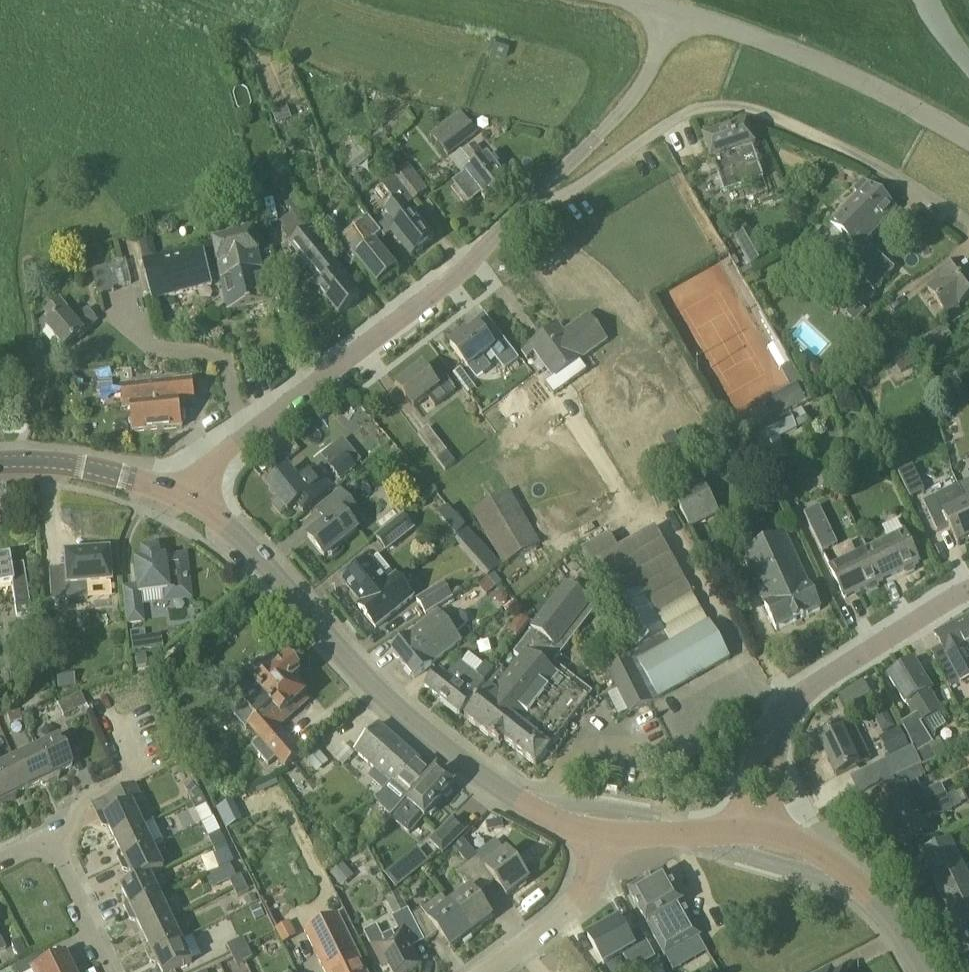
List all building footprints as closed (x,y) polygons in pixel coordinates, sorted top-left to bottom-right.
[(235,72),(226,74),(230,87),(238,84),(235,72)] [(287,107),(272,112),(277,125),(292,120),(287,107)] [(463,114),(433,137),(449,157),(478,134),(463,114)] [(712,163),(714,162),(725,193),(764,179),(754,148),(756,148),(747,125),(704,140),(712,163)] [(361,143),(342,158),(350,169),(370,154),(361,143)] [(464,155),(474,167),(465,174),(486,200),(507,183),(499,173),(501,171),(489,156),(487,157),(476,145),(464,155)] [(405,169),(396,176),(416,201),(424,194),(405,169)] [(395,176),(383,186),(395,201),(385,210),(399,227),(392,232),(413,257),(435,240),(415,214),(414,214),(408,207),(415,201),(395,176)] [(897,211),(869,185),(869,186),(865,183),(857,192),(860,195),(835,221),(818,239),(875,292),(895,270),(866,243),(897,211)] [(368,216),(340,239),(356,259),(356,260),(378,288),(398,272),(373,240),(382,233),(368,216)] [(308,231),(300,221),(284,234),(292,243),(290,245),(322,286),(318,289),(321,293),(320,294),(326,301),(327,300),(340,316),(360,299),(351,287),(354,285),(309,229),(308,231)] [(749,226),(734,235),(751,264),(766,256),(749,226)] [(212,243),(213,244),(215,252),(222,281),(263,270),(254,233),(212,243)] [(215,252),(213,244),(143,263),(153,302),(213,286),(206,254),(215,252)] [(957,267),(928,289),(947,315),(968,300),(968,270),(963,262),(957,267)] [(92,271),(98,296),(115,292),(109,267),(92,271)] [(263,270),(222,281),(229,314),(271,304),(263,270)] [(54,322),(46,329),(65,350),(77,340),(83,335),(85,333),(99,321),(88,309),(74,321),(67,313),(69,311),(60,301),(46,313),(54,322)] [(857,303),(846,315),(855,323),(866,311),(857,303)] [(523,353),(528,359),(534,354),(554,381),(556,379),(564,390),(588,372),(580,362),(607,342),(588,316),(565,334),(559,327),(523,353)] [(946,326),(918,342),(925,354),(953,338),(946,326)] [(467,333),(451,346),(468,369),(491,352),(505,371),(519,361),(498,333),(489,340),(479,327),(468,335),(467,333)] [(414,409),(428,398),(436,408),(457,391),(447,378),(437,386),(423,368),(397,387),(414,409)] [(110,379),(97,380),(98,391),(111,390),(110,379)] [(134,433),(161,430),(162,434),(184,432),(184,428),(181,405),(196,403),(194,380),(122,387),(125,411),(131,410),(134,433)] [(797,385),(763,403),(772,420),(806,402),(797,385)] [(790,414),(754,431),(770,467),(788,459),(780,440),(798,431),(790,414)] [(753,419),(741,426),(746,433),(757,427),(753,419)] [(429,427),(419,436),(445,470),(455,463),(429,427)] [(873,430),(863,435),(870,450),(880,445),(873,430)] [(674,434),(661,440),(667,450),(679,443),(674,434)] [(760,453),(748,459),(754,472),(766,466),(760,453)] [(348,457),(331,470),(339,479),(355,466),(348,457)] [(288,471),(273,484),(268,488),(278,500),(272,504),(281,515),(287,511),(288,513),(298,505),(303,512),(332,489),(315,468),(297,482),(288,471)] [(677,468),(668,473),(673,483),(679,480),(681,474),(677,468)] [(912,468),(898,475),(910,499),(924,493),(912,468)] [(699,476),(671,490),(690,527),(719,512),(699,476)] [(960,487),(968,506),(968,482),(960,487)] [(419,483),(410,489),(419,500),(427,493),(419,483)] [(949,527),(958,546),(968,541),(968,506),(960,487),(924,504),(937,533),(949,527)] [(510,490),(473,513),(504,567),(524,555),(535,572),(551,562),(541,545),(510,490)] [(325,558),(358,531),(350,521),(359,513),(342,492),(323,507),(332,518),(308,538),(325,558)] [(819,507),(804,515),(823,553),(838,546),(819,507)] [(555,523),(548,512),(533,520),(541,532),(555,523)] [(377,540),(388,553),(415,530),(405,517),(377,540)] [(731,659),(710,623),(709,623),(655,527),(619,548),(611,535),(582,551),(613,609),(612,609),(637,651),(643,661),(638,664),(659,700),(731,659)] [(469,530),(456,540),(466,551),(478,540),(469,530)] [(905,533),(867,551),(882,582),(920,564),(905,533)] [(787,535),(743,555),(777,632),(822,612),(787,535)] [(157,562),(156,551),(140,553),(142,562),(134,563),(137,587),(123,589),(128,625),(142,623),(139,597),(164,594),(165,602),(189,599),(184,558),(163,560),(164,561),(157,562)] [(867,551),(830,568),(845,599),(882,582),(867,551)] [(63,557),(64,570),(48,571),(50,602),(86,600),(85,586),(107,584),(105,554),(63,557)] [(378,556),(369,561),(344,582),(362,605),(396,577),(395,576),(394,577),(378,556)] [(10,565),(9,557),(0,559),(0,587),(12,585),(17,616),(30,614),(28,603),(22,563),(10,565)] [(586,568),(577,576),(588,588),(596,580),(586,568)] [(489,579),(495,588),(500,583),(494,575),(489,579)] [(359,608),(376,629),(414,599),(396,577),(362,605),(359,608)] [(487,594),(495,588),(489,579),(480,586),(487,594)] [(453,600),(444,584),(416,601),(426,617),(453,600)] [(479,702),(465,719),(501,747),(505,743),(536,768),(548,753),(588,700),(550,670),(569,645),(563,640),(591,603),(568,585),(532,631),(533,632),(516,654),(521,658),(508,674),(503,669),(477,701),(479,702)] [(440,613),(392,650),(415,679),(463,642),(456,634),(469,623),(461,613),(448,623),(440,613)] [(522,615),(516,623),(524,630),(530,621),(522,615)] [(967,619),(936,636),(943,649),(932,654),(951,689),(968,679),(968,623),(967,619)] [(144,633),(130,635),(132,653),(146,651),(144,633)] [(245,706),(256,719),(247,727),(259,741),(252,747),(269,767),(276,761),(285,771),(301,756),(278,729),(308,703),(299,692),(304,688),(297,680),(299,679),(298,677),(300,674),(292,665),(290,666),(288,664),(286,665),(279,657),(253,677),(261,687),(256,691),(259,694),(245,706)] [(629,658),(608,668),(631,714),(652,704),(629,658)] [(145,659),(135,660),(136,672),(147,670),(145,659)] [(440,670),(426,688),(460,715),(474,698),(485,683),(459,662),(447,677),(440,670)] [(906,705),(908,704),(914,714),(902,722),(913,746),(912,746),(921,764),(923,763),(923,764),(937,758),(931,744),(935,742),(937,733),(929,718),(942,711),(929,691),(931,690),(914,662),(890,677),(906,705)] [(861,678),(834,692),(842,709),(869,695),(861,678)] [(80,694),(69,699),(75,711),(86,706),(80,694)] [(876,738),(895,728),(886,709),(866,718),(876,738)] [(31,711),(21,715),(26,726),(31,723),(34,716),(31,711)] [(20,712),(7,716),(10,725),(22,721),(20,712)] [(417,758),(380,725),(355,753),(392,786),(417,758)] [(853,726),(843,731),(842,728),(818,740),(837,778),(871,761),(853,726)] [(917,766),(921,764),(912,746),(910,747),(900,727),(879,738),(889,757),(872,766),(880,783),(892,778),(893,781),(918,769),(919,769),(917,766)] [(67,735),(37,749),(52,782),(58,780),(59,775),(59,774),(72,767),(67,757),(76,753),(67,735)] [(37,749),(15,760),(28,788),(41,782),(42,784),(46,786),(52,782),(37,749)] [(318,751),(307,760),(314,769),(325,760),(318,751)] [(383,797),(377,801),(384,810),(391,816),(401,805),(404,807),(409,802),(410,803),(435,774),(417,758),(392,786),(383,797)] [(0,767),(0,784),(9,804),(15,801),(16,796),(15,794),(28,788),(15,760),(0,767)] [(874,799),(886,823),(916,809),(933,801),(929,791),(923,794),(917,781),(923,779),(918,769),(893,781),(897,788),(874,799)] [(401,805),(391,816),(392,817),(392,818),(410,834),(424,817),(426,818),(427,817),(428,815),(432,815),(437,809),(437,805),(438,804),(442,800),(441,800),(443,798),(447,798),(452,792),(452,788),(453,787),(454,785),(438,771),(435,774),(410,803),(409,802),(404,807),(401,805)] [(184,787),(193,804),(204,798),(196,781),(184,787)] [(3,807),(9,804),(0,784),(0,806),(3,807)] [(109,827),(115,841),(144,827),(134,805),(142,802),(134,786),(113,796),(108,799),(115,813),(99,821),(102,827),(106,828),(109,827)] [(933,801),(916,809),(886,823),(897,848),(922,837),(921,835),(927,833),(921,821),(932,816),(942,816),(953,811),(946,795),(943,797),(933,801)] [(204,798),(193,804),(196,811),(208,806),(204,798)] [(226,825),(236,821),(228,803),(218,808),(226,825)] [(455,818),(431,842),(443,855),(467,831),(455,818)] [(144,827),(115,841),(121,852),(119,853),(117,858),(121,865),(154,849),(166,843),(155,822),(144,827)] [(209,838),(213,847),(225,842),(221,832),(209,838)] [(324,832),(310,839),(318,854),(319,854),(331,847),(332,847),(324,832)] [(478,857),(468,864),(486,889),(495,882),(507,897),(529,881),(508,853),(507,853),(498,841),(478,857)] [(225,842),(213,847),(217,854),(229,849),(225,842)] [(922,857),(934,881),(962,867),(951,843),(922,857)] [(468,844),(457,852),(467,865),(468,864),(478,857),(468,844)] [(154,849),(121,865),(123,870),(127,872),(128,872),(130,871),(135,883),(136,884),(151,876),(152,877),(165,871),(165,870),(154,849)] [(342,863),(329,874),(341,887),(353,876),(342,863)] [(470,891),(450,906),(471,935),(493,919),(476,896),(486,889),(468,864),(467,865),(457,873),(470,891)] [(230,865),(211,874),(217,886),(236,877),(230,865)] [(934,881),(945,905),(968,894),(968,881),(962,867),(934,881)] [(666,874),(630,894),(648,926),(648,925),(666,957),(702,936),(684,905),(666,874)] [(135,883),(122,889),(122,890),(128,902),(128,903),(126,904),(125,908),(128,914),(162,898),(152,877),(151,876),(136,884),(135,883)] [(230,881),(234,890),(246,885),(242,876),(230,881)] [(246,885),(234,890),(238,898),(250,893),(246,885)] [(397,893),(386,899),(394,916),(406,910),(397,893)] [(253,894),(244,899),(247,906),(248,908),(258,903),(253,894)] [(945,905),(957,929),(968,923),(968,894),(945,905)] [(412,917),(414,921),(426,942),(426,944),(439,933),(451,950),(471,935),(450,906),(442,896),(423,910),(423,909),(412,917)] [(162,898),(128,914),(130,920),(135,922),(137,921),(143,934),(172,920),(162,898)] [(259,907),(251,910),(255,919),(263,916),(259,907)] [(414,921),(412,917),(409,911),(392,919),(400,933),(385,941),(377,927),(364,933),(381,965),(386,963),(391,971),(411,971),(422,966),(413,949),(426,942),(414,921)] [(339,916),(306,932),(326,971),(366,971),(339,916)] [(172,920),(143,934),(149,946),(147,947),(145,951),(148,958),(183,941),(172,920)] [(605,966),(623,956),(631,970),(654,956),(640,932),(630,939),(620,920),(588,938),(605,966)] [(297,936),(289,922),(275,929),(282,944),(297,936)] [(228,946),(232,954),(240,950),(248,946),(244,938),(228,946)] [(19,940),(10,945),(16,958),(26,953),(19,940)] [(148,958),(151,964),(155,965),(158,964),(161,971),(175,971),(193,964),(183,941),(148,958)] [(248,946),(240,950),(245,962),(253,958),(248,946)] [(240,950),(232,954),(237,966),(245,962),(240,950)] [(70,959),(66,961),(64,956),(41,967),(36,957),(14,967),(16,971),(77,971),(70,959)] [(593,969),(581,956),(565,971),(566,971),(590,971),(593,969)]
